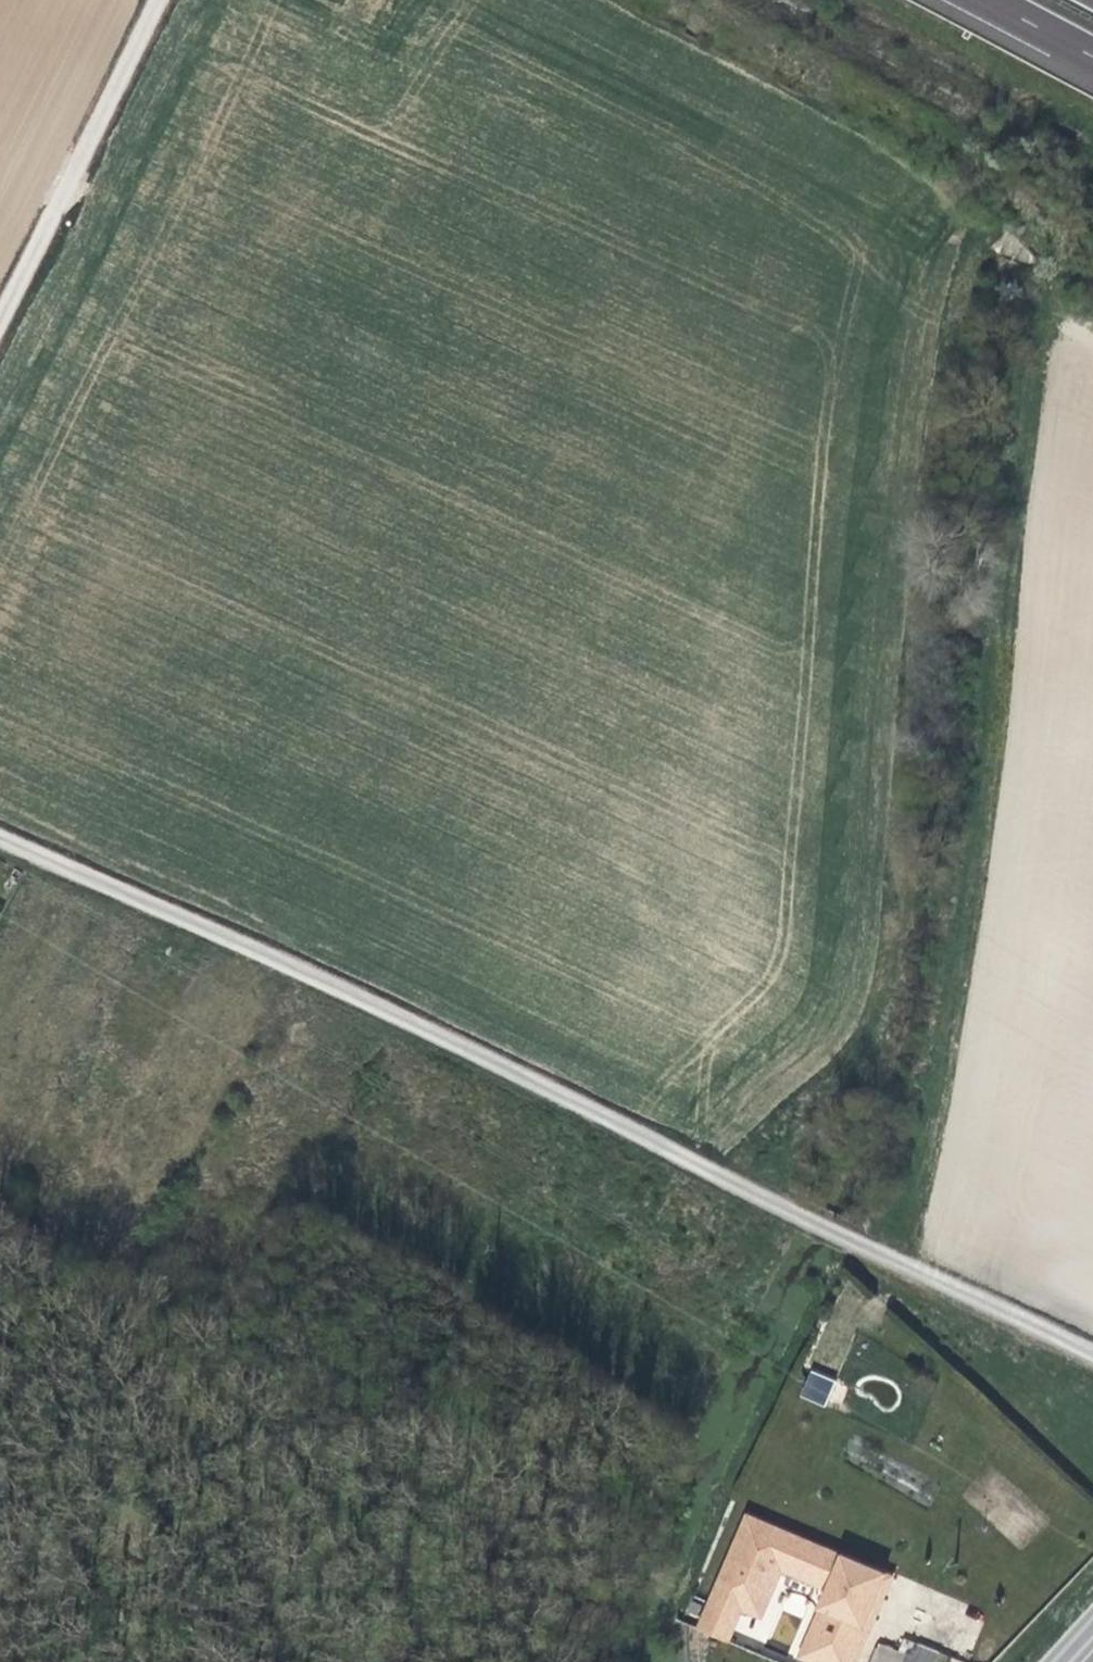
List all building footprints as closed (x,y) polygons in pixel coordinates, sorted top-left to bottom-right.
[(841,1383),(815,1371),(803,1397),(829,1409),(841,1383)] [(862,1636),(887,1575),(749,1516),(700,1630),(730,1642),(744,1610),(763,1618),(783,1571),(830,1591),(801,1658),(810,1661),(858,1661),(868,1639),(862,1636)] [(875,1622),(894,1578),(887,1575),(862,1636),(868,1639),(875,1622)]
